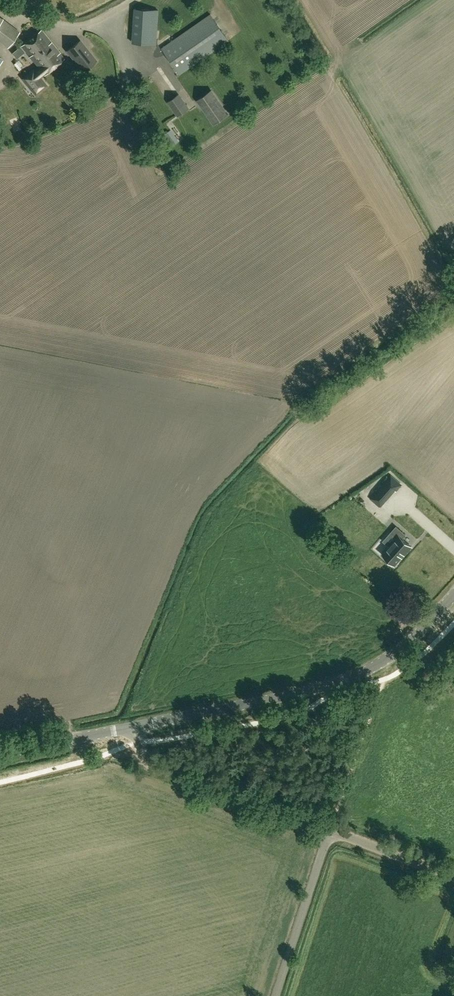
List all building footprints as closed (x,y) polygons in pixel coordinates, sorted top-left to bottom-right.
[(156,44),(158,10),(135,8),(132,42),(156,44)] [(179,74),(228,40),(210,14),(161,48),(179,74)] [(19,31),(0,17),(0,41),(7,47),(19,31)] [(45,74),(64,59),(41,30),(21,45),(37,64),(39,67),(24,79),(35,94),(46,85),(40,77),(45,73),(45,74)] [(84,71),(96,61),(81,41),(68,51),(84,71)] [(214,123),(227,114),(211,91),(198,100),(214,123)] [(177,116),(189,108),(179,93),(167,102),(177,116)] [(392,475),(381,488),(390,496),(395,490),(396,491),(402,485),(392,475)] [(398,537),(383,554),(395,565),(406,552),(407,553),(412,547),(403,539),(406,535),(397,527),(392,532),(398,537)] [(444,544),(453,552),(453,535),(453,534),(444,544)] [(349,711),(352,704),(345,702),(342,709),(349,711)]
